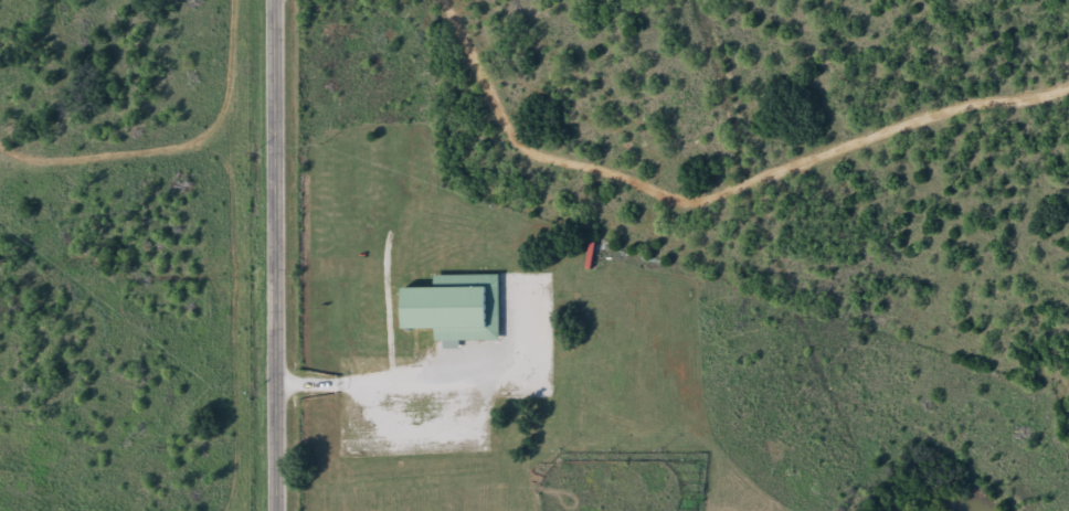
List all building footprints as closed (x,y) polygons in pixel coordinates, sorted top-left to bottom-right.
[(434,345),(500,345),(500,279),(434,279),(434,292),(401,292),(401,333),(434,333),(434,345)]
